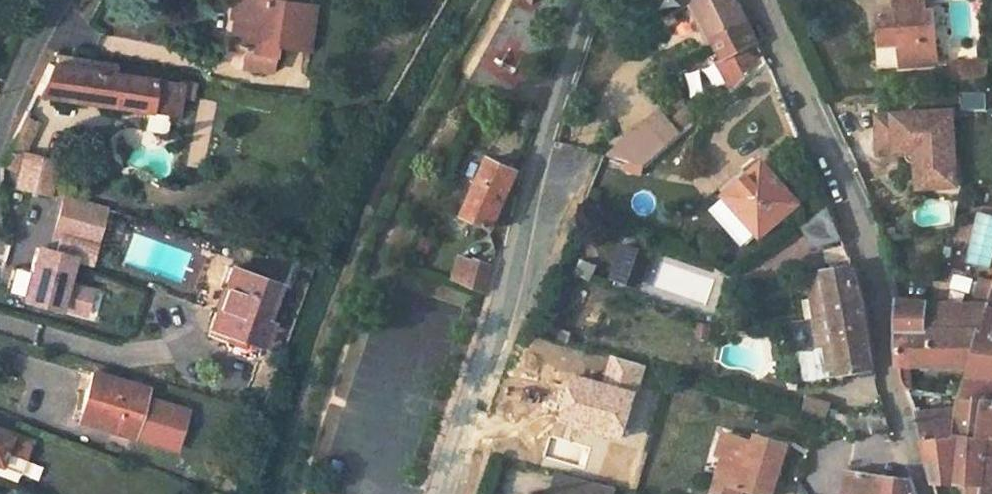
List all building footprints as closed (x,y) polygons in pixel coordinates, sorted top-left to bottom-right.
[(228,47),(244,50),(241,68),(269,71),(273,45),(305,49),(313,7),(289,3),(290,0),(243,0),(240,20),(232,18),(228,47)] [(229,17),(232,18),(240,20),(243,0),(231,0),(229,17)] [(712,42),(748,26),(736,0),(699,0),(693,3),(712,42)] [(897,13),(880,14),(882,46),(900,46),(901,68),(940,66),(936,11),(927,11),(926,0),(897,0),(897,13)] [(712,42),(693,3),(682,8),(703,51),(714,45),(712,42)] [(714,45),(736,90),(767,64),(754,52),(751,45),(756,42),(748,26),(712,42),(714,45)] [(947,59),(948,79),(987,76),(986,56),(947,59)] [(47,64),(34,92),(173,114),(180,82),(115,73),(116,65),(56,57),(55,65),(47,64)] [(963,110),(987,108),(985,91),(961,93),(963,110)] [(670,109),(682,128),(696,120),(684,101),(670,109)] [(955,112),(940,113),(941,120),(955,119),(955,112)] [(0,160),(0,164),(16,168),(31,136),(40,121),(24,113),(0,160)] [(940,113),(887,115),(889,155),(917,154),(929,153),(931,182),(958,181),(955,119),(941,120),(940,113)] [(31,136),(16,168),(30,172),(44,142),(31,136)] [(615,144),(611,158),(645,168),(646,156),(615,144)] [(929,153),(917,154),(919,191),(959,188),(958,181),(931,182),(929,153)] [(487,159),(463,215),(494,228),(518,172),(487,159)] [(712,208),(748,248),(799,203),(764,163),(712,208)] [(49,238),(98,246),(104,203),(56,196),(49,238)] [(802,224),(812,249),(843,242),(828,205),(802,224)] [(991,251),(991,215),(980,211),(959,271),(983,279),(991,251)] [(15,303),(83,320),(92,287),(66,280),(73,255),(30,245),(15,303)] [(621,245),(610,276),(629,282),(640,252),(621,245)] [(640,252),(629,282),(638,285),(649,255),(640,252)] [(476,260),(467,286),(486,292),(492,272),(493,267),(476,260)] [(580,261),(574,274),(593,281),(598,268),(580,261)] [(807,277),(814,320),(833,319),(832,315),(865,312),(862,291),(852,264),(825,269),(827,274),(807,277)] [(229,271),(209,327),(263,347),(272,321),(265,318),(276,286),(229,271)] [(969,377),(991,379),(991,291),(988,304),(971,368),(969,377)] [(899,300),(899,366),(911,366),(971,368),(988,304),(954,304),(951,328),(926,328),(929,303),(899,300)] [(929,303),(926,328),(951,328),(954,304),(929,303)] [(833,319),(843,374),(875,370),(865,312),(832,315),(833,319)] [(909,391),(911,392),(911,366),(899,366),(900,378),(900,379),(901,381),(902,383),(903,385),(904,386),(906,388),(907,389),(909,391)] [(90,371),(77,413),(111,423),(108,431),(130,437),(144,387),(90,371)] [(969,377),(963,398),(984,401),(984,398),(991,399),(991,379),(969,377)] [(826,418),(831,401),(807,394),(802,411),(826,418)] [(978,436),(984,401),(963,398),(960,408),(960,435),(978,436)] [(984,398),(984,401),(978,436),(990,437),(984,487),(983,493),(991,493),(991,399),(984,398)] [(960,408),(938,411),(945,438),(960,436),(960,435),(960,408)] [(938,411),(916,414),(922,440),(945,438),(938,411)] [(77,413),(75,421),(108,431),(111,423),(77,413)] [(871,436),(876,435),(891,436),(885,415),(839,416),(836,422),(836,427),(871,436)] [(4,452),(24,460),(31,445),(0,433),(0,462),(4,452)] [(723,434),(716,455),(725,458),(731,437),(723,434)] [(715,492),(720,493),(742,493),(744,488),(762,493),(771,493),(786,445),(756,435),(755,443),(731,437),(725,458),(715,492)] [(922,440),(933,483),(984,487),(990,437),(978,436),(960,435),(960,436),(945,438),(922,440)] [(4,452),(0,462),(0,467),(19,474),(24,460),(4,452)] [(911,481),(847,474),(844,493),(916,493),(911,481)] [(550,493),(577,493),(578,490),(555,481),(550,493)]
